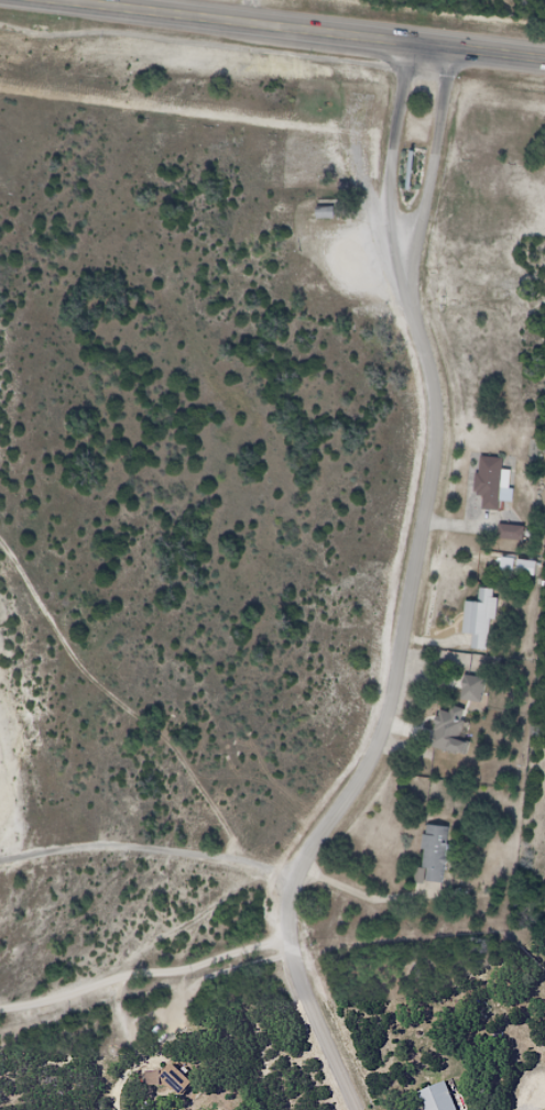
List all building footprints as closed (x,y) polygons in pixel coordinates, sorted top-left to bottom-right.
[(333,206),(316,206),(316,218),(333,218),(333,206)] [(489,461),(488,477),(483,477),(482,488),(486,490),(484,495),(488,495),(487,501),(492,501),(490,515),(506,516),(513,463),(489,461)] [(522,539),(522,526),(498,525),(498,538),(522,539)] [(509,529),(506,545),(532,548),(534,532),(509,529)] [(505,582),(544,586),(544,577),(544,567),(509,562),(505,582)] [(488,595),(486,608),(473,607),(469,638),(481,639),(479,657),(497,659),(501,629),(505,629),(509,605),(502,605),(503,597),(488,595)] [(472,678),(469,692),(472,693),(468,708),(492,715),(500,684),(472,678)] [(446,716),(436,755),(475,765),(480,746),(468,743),(473,723),(446,716)] [(437,829),(436,838),(430,838),(429,875),(435,876),(435,890),(453,890),(454,848),(457,848),(458,831),(437,829)] [(181,1070),(174,1076),(168,1074),(153,1075),(154,1092),(171,1091),(188,1107),(203,1090),(181,1070)] [(424,1097),(429,1109),(462,1109),(453,1085),(424,1097)]
